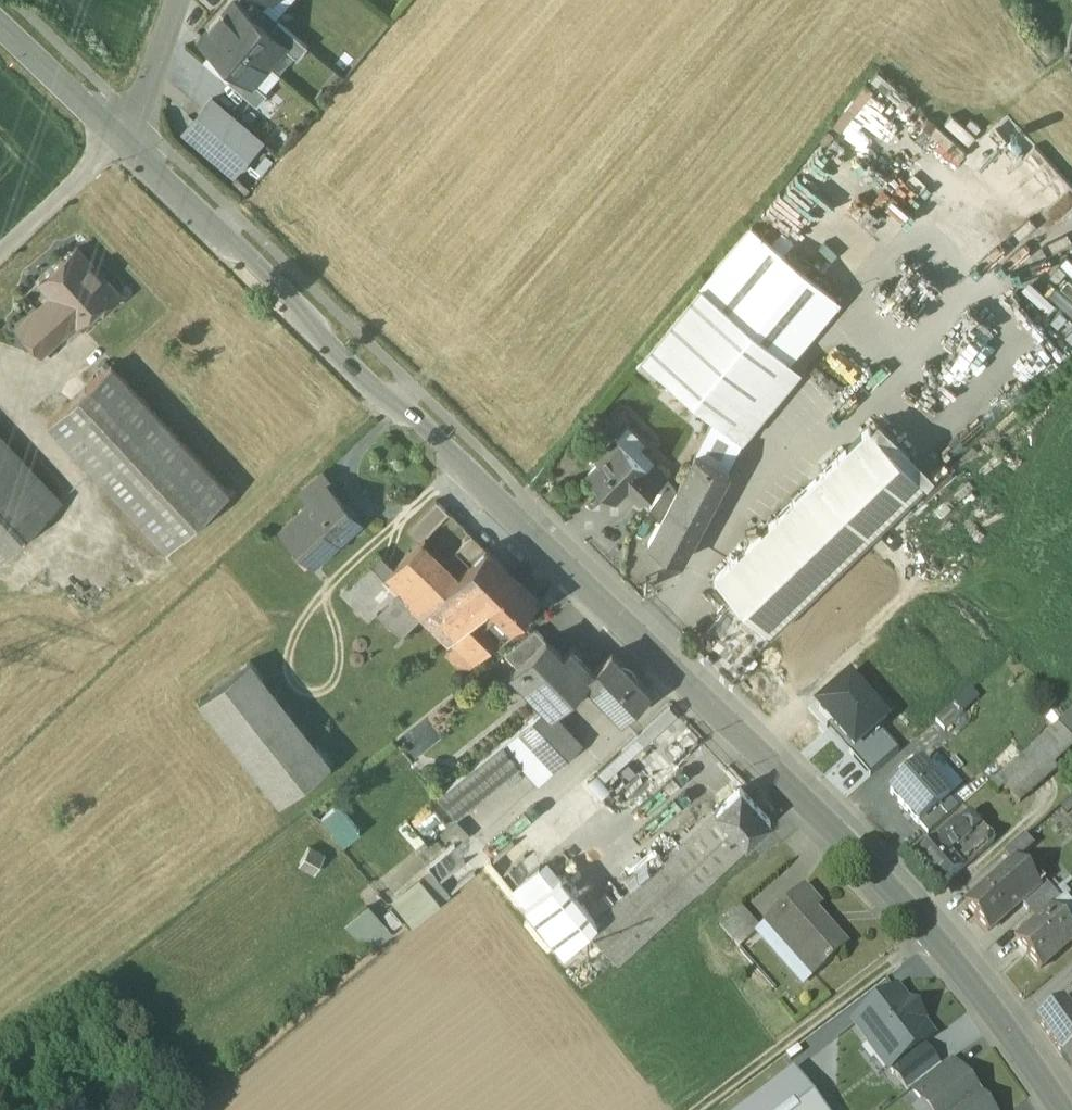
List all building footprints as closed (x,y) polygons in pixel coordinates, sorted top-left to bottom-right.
[(269,0),(252,0),(262,9),(269,0)] [(268,32),(233,3),(217,22),(267,64),(282,46),(283,45),(268,32)] [(267,64),(217,22),(201,41),(236,71),(251,83),(252,82),(267,64)] [(307,47),(277,22),(268,32),(283,45),(282,46),(297,59),(307,47)] [(251,83),(236,71),(227,82),(257,107),(267,95),(252,82),(251,83)] [(260,139),(212,100),(184,133),(232,173),(260,139)] [(752,227),(701,288),(786,358),(837,297),(752,227)] [(74,248),(37,282),(49,295),(34,310),(58,335),(72,323),(73,324),(94,304),(99,309),(116,293),(74,248)] [(786,358),(701,288),(642,359),(661,375),(714,419),(727,429),(786,358)] [(34,310),(14,327),(39,354),(58,335),(34,310)] [(661,375),(642,359),(635,368),(654,384),(661,375)] [(230,492),(111,365),(47,425),(166,551),(230,492)] [(661,521),(650,543),(683,561),(730,471),(727,470),(742,442),(727,429),(714,419),(677,490),(661,521)] [(867,427),(714,581),(769,636),(923,483),(867,427)] [(0,437),(0,558),(60,502),(0,437)] [(660,483),(615,438),(595,459),(600,464),(588,475),(609,496),(621,485),(627,491),(645,472),(658,485),(660,483)] [(322,471),(301,491),(310,501),(328,484),(330,486),(333,483),(322,471)] [(645,472),(627,491),(640,504),(658,485),(645,472)] [(668,483),(648,511),(661,521),(677,490),(668,483)] [(310,501),(281,527),(312,561),(359,517),(330,486),(328,484),(310,501)] [(436,501),(407,531),(419,542),(421,540),(422,541),(449,513),(436,501)] [(472,536),(456,552),(469,565),(485,549),(472,536)] [(422,541),(421,540),(419,542),(393,568),(383,578),(420,615),(437,598),(458,576),(422,541)] [(469,565),(458,576),(482,600),(485,604),(513,575),(486,548),(485,549),(469,565)] [(378,555),(356,576),(371,591),(383,578),(393,568),(378,555)] [(513,575),(485,604),(495,613),(510,628),(525,613),(537,600),(513,575)] [(383,578),(371,591),(356,576),(341,593),(369,621),(377,613),(401,636),(421,615),(420,615),(383,578)] [(458,576),(437,598),(461,622),(470,612),(482,600),(458,576)] [(484,625),(470,612),(461,622),(437,598),(420,615),(421,615),(454,648),(446,656),(464,674),(497,641),(498,639),(484,625)] [(495,613),(484,625),(498,639),(497,641),(500,643),(531,619),(525,613),(510,628),(495,613)] [(532,630),(512,646),(524,658),(543,640),(532,630)] [(561,658),(543,640),(524,658),(510,672),(546,708),(551,714),(585,680),(593,673),(570,649),(561,658)] [(645,693),(610,656),(593,673),(585,680),(620,717),(645,693)] [(250,662),(199,702),(279,804),(330,764),(250,662)] [(817,707),(853,749),(879,727),(886,721),(850,679),(817,707)] [(954,702),(936,718),(944,728),(963,711),(954,702)] [(546,708),(519,730),(534,746),(560,722),(551,714),(546,708)] [(1059,720),(1071,734),(1071,708),(1059,720)] [(989,781),(997,790),(1004,783),(1018,799),(1057,765),(1050,758),(1071,739),(1071,734),(1059,720),(989,781)] [(560,722),(534,746),(556,770),(581,745),(560,722)] [(849,752),(870,776),(899,751),(879,727),(853,749),(849,752)] [(534,746),(519,730),(501,744),(519,763),(540,786),(556,770),(534,746)] [(501,744),(436,796),(458,818),(519,763),(501,744)] [(949,797),(920,764),(890,791),(918,823),(919,823),(948,797),(949,797)] [(771,821),(740,788),(716,810),(746,844),(771,821)] [(948,797),(919,823),(928,832),(957,807),(948,797)] [(320,818),(342,844),(360,829),(338,802),(320,818)] [(716,810),(596,920),(597,921),(588,929),(618,961),(746,844),(716,810)] [(993,839),(969,812),(955,824),(968,838),(979,851),(993,839)] [(955,824),(945,834),(958,847),(968,838),(955,824)] [(469,833),(428,868),(449,896),(490,861),(491,861),(469,833)] [(945,834),(916,860),(940,886),(961,867),(950,855),(958,847),(945,834)] [(1024,834),(1004,852),(1013,862),(1014,862),(1015,862),(1034,845),(1024,834)] [(336,862),(321,855),(311,874),(326,881),(336,862)] [(1013,862),(965,904),(988,931),(1020,903),(1045,882),(1028,863),(1021,869),(1015,862),(1014,862),(1013,862)] [(596,920),(560,876),(525,904),(563,951),(588,929),(597,921),(596,920)] [(1045,882),(1020,903),(1028,912),(1053,891),(1045,882)] [(819,906),(804,889),(766,923),(812,976),(826,964),(826,965),(831,960),(831,959),(845,947),(813,912),(819,906)] [(1053,891),(1028,912),(1037,922),(1051,910),(1052,911),(1062,902),(1061,901),(1053,891)] [(1064,898),(1061,901),(1062,902),(1052,911),(1071,933),(1071,907),(1064,898)] [(760,929),(739,907),(719,925),(739,948),(760,929)] [(1015,941),(1039,969),(1071,940),(1071,933),(1052,911),(1051,910),(1037,922),(1015,941)] [(394,931),(380,914),(359,931),(372,948),(394,931)] [(888,1070),(892,1068),(923,1044),(933,1036),(922,1022),(924,1020),(910,1002),(908,1003),(898,990),(853,1023),(869,1045),(888,1070)] [(1038,1019),(1062,1055),(1071,1047),(1071,1017),(1059,1002),(1038,1019)] [(923,1044),(892,1068),(909,1090),(912,1088),(940,1067),(923,1044)] [(1062,1055),(1071,1069),(1071,1047),(1062,1055)] [(940,1067),(912,1088),(921,1100),(949,1079),(940,1067)] [(795,1070),(741,1109),(825,1109),(795,1070)] [(921,1100),(929,1109),(958,1109),(978,1095),(960,1071),(949,1079),(921,1100)] [(958,1109),(990,1109),(978,1095),(958,1109)]
